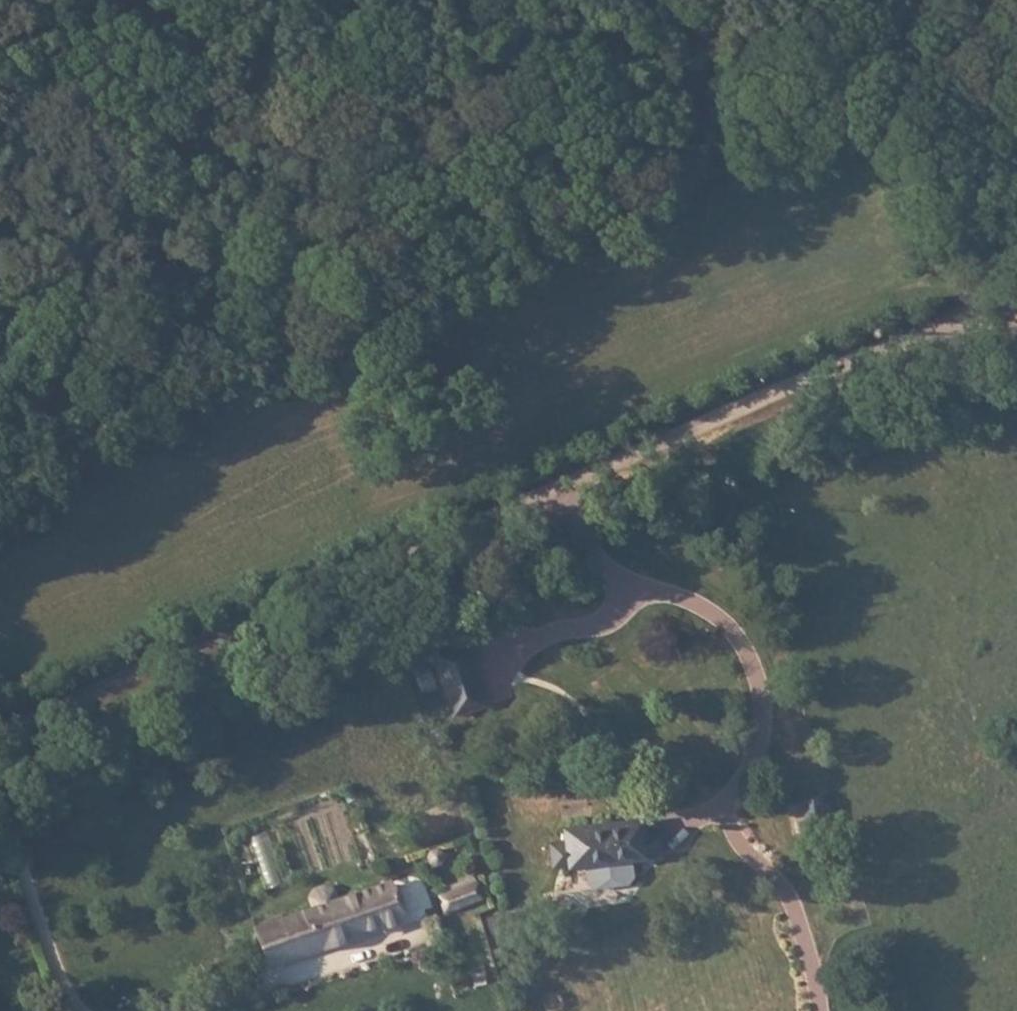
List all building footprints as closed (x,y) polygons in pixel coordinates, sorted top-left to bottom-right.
[(451,647),(420,656),(435,704),(466,694),(451,647)] [(576,863),(576,866),(654,857),(654,854),(669,852),(667,834),(652,836),(652,831),(650,818),(622,820),(617,817),(608,818),(605,823),(572,826),(573,840),(558,842),(561,864),(576,863)] [(235,920),(227,923),(241,958),(351,913),(355,924),(377,917),(359,872),(309,892),(305,880),(296,878),(286,882),(281,890),(285,901),(246,916),(244,912),(234,916),(235,920)] [(456,874),(403,880),(406,905),(459,899),(456,874)]
